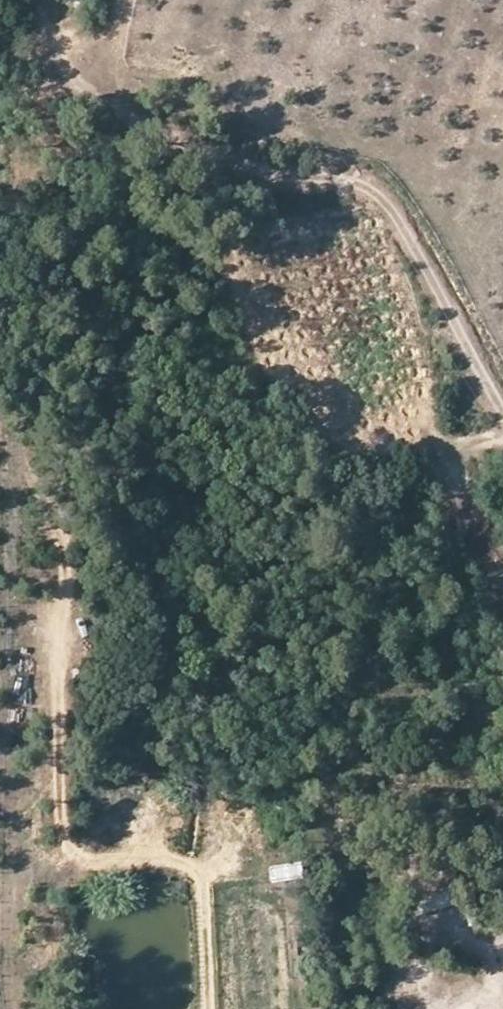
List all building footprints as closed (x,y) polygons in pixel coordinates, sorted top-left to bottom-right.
[(267,861),(269,880),(299,877),(298,859),(267,861)] [(455,885),(410,897),(414,914),(460,902),(455,885)]
